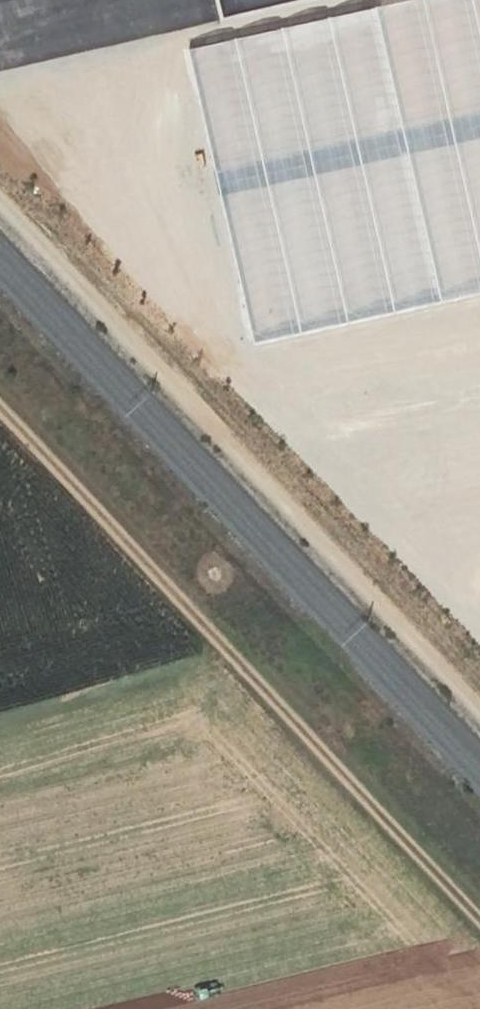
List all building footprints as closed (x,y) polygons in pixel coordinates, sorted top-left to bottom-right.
[(189,41),(258,348),(479,299),(479,0),(371,0),(189,41)]
